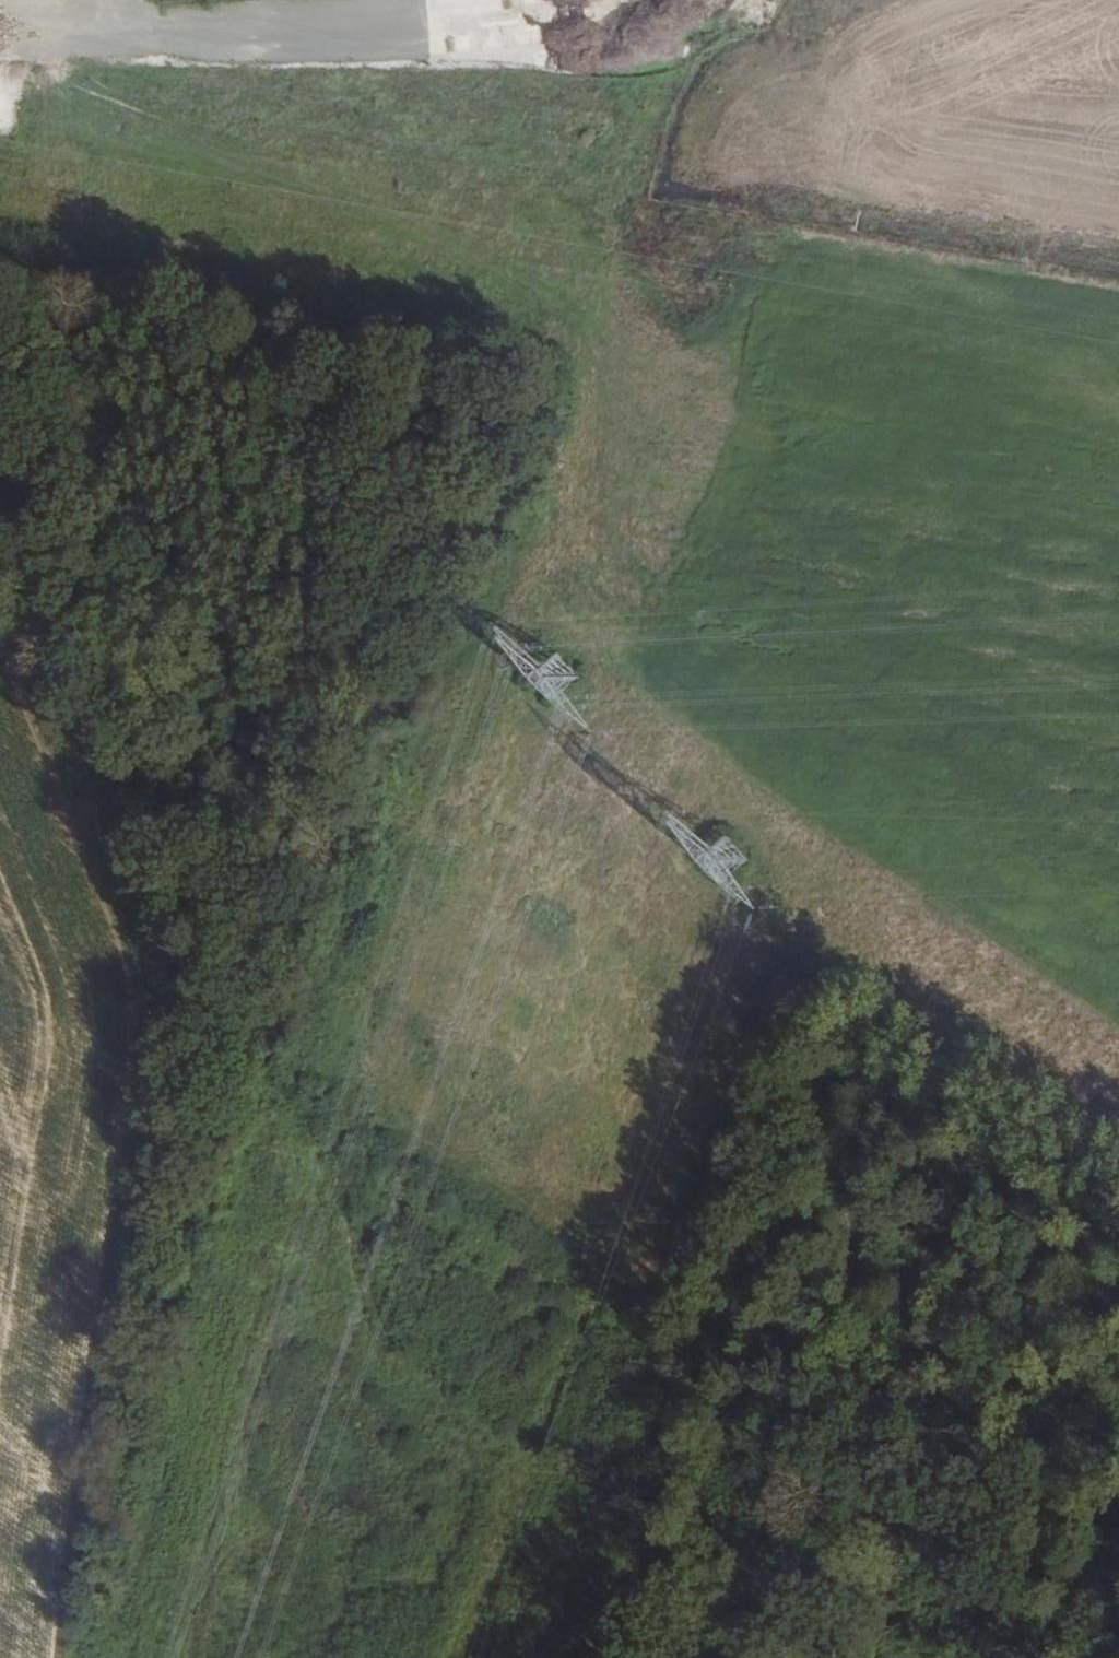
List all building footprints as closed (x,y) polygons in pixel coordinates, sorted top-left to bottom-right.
[(535,7),(536,25),(589,20),(587,2),(535,7)]
